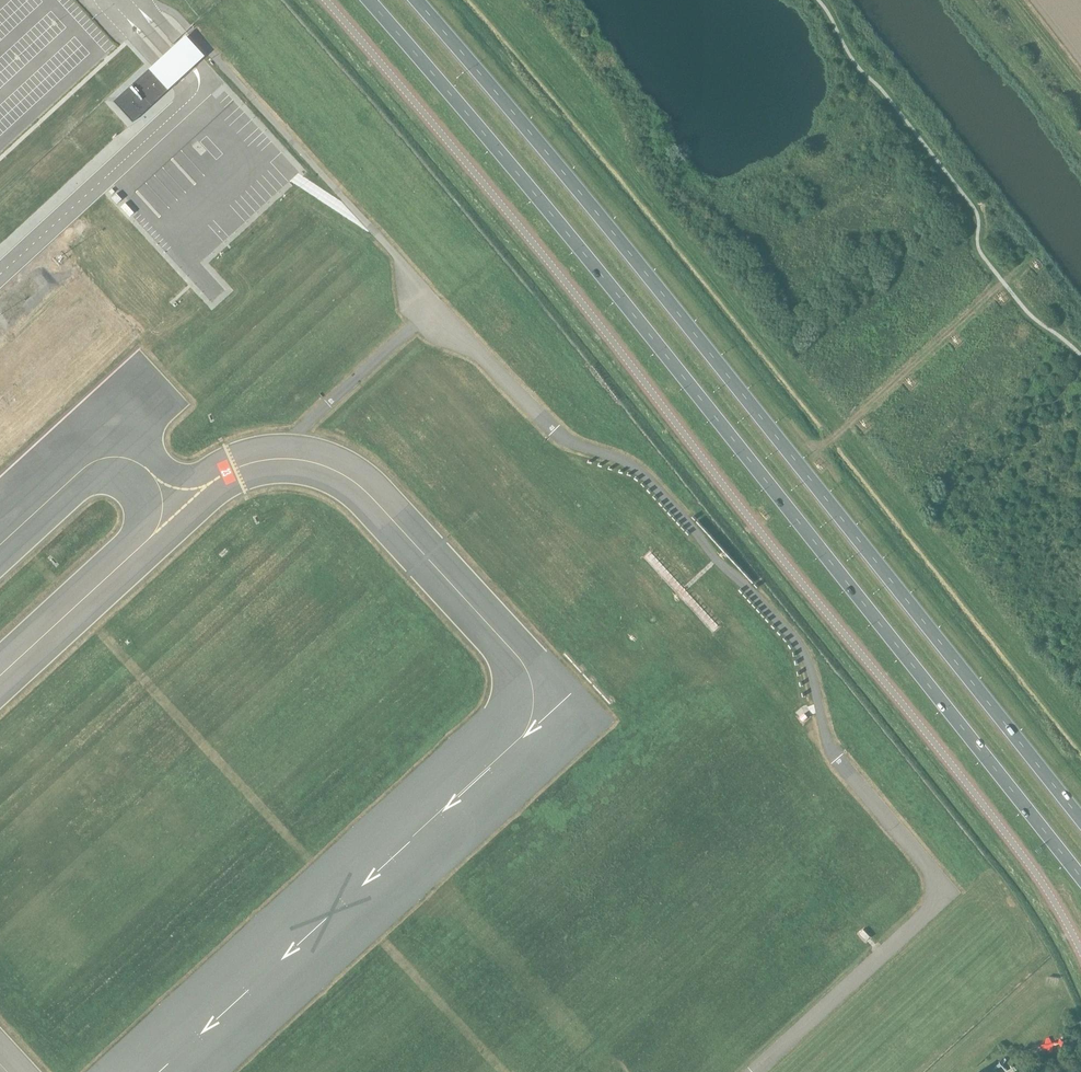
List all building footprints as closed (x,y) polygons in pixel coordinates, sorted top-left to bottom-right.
[(149,70),(168,90),(186,73),(198,62),(204,56),(185,36),(179,41),(168,52),(149,70)] [(149,70),(113,102),(132,123),(168,91),(149,70)] [(111,199),(117,205),(122,200),(116,194),(111,199)] [(121,208),(130,217),(134,214),(125,204),(121,208)] [(1029,297),(1033,304),(1041,300),(1036,292),(1029,297)]
